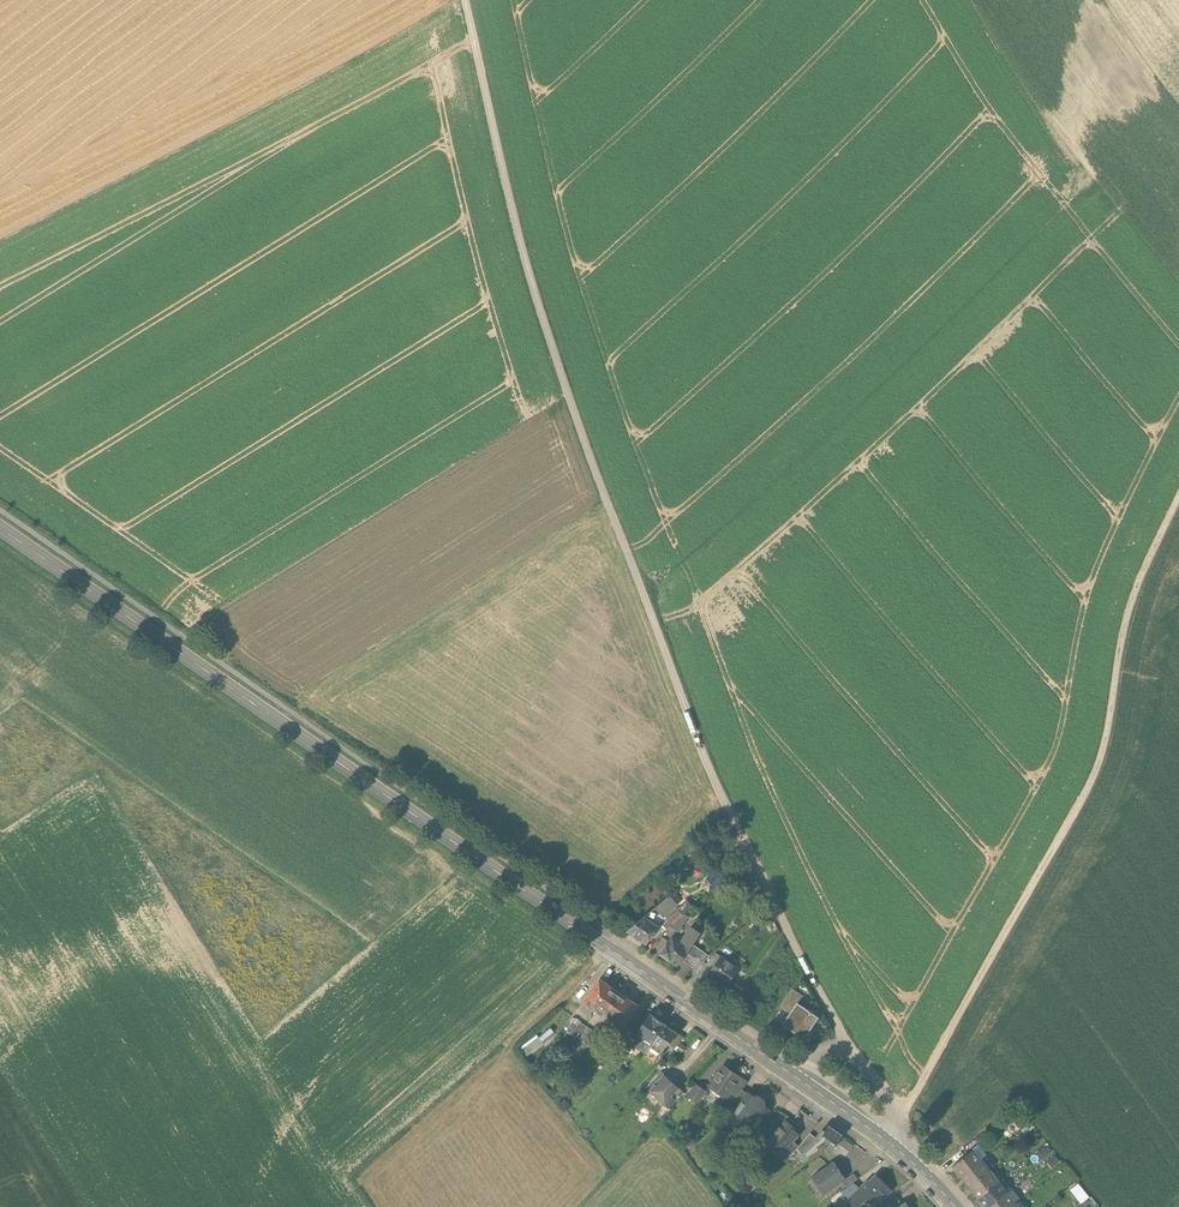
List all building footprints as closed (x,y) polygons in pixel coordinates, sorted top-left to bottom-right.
[(669,896),(627,931),(646,944),(658,926),(650,920),(660,912),(661,914),(675,902),(669,896)] [(677,908),(667,916),(668,917),(660,923),(667,930),(670,927),(680,918),(683,916),(677,908)] [(680,918),(670,927),(678,932),(685,921),(680,918)] [(682,943),(673,936),(660,954),(678,966),(682,960),(693,944),(701,933),(692,927),(686,937),(682,943)] [(693,944),(682,960),(695,968),(710,956),(693,944)] [(738,969),(721,957),(709,973),(727,986),(738,969)] [(619,993),(607,985),(607,984),(600,979),(585,1001),(590,1005),(591,1004),(605,1013),(619,993)] [(792,989),(780,1006),(790,1013),(797,1002),(798,1003),(803,996),(792,989)] [(631,1001),(619,993),(605,1013),(619,1023),(618,1025),(623,1028),(639,1006),(631,1001)] [(798,1003),(797,1002),(790,1013),(782,1024),(804,1039),(819,1018),(798,1003)] [(666,1025),(651,1014),(641,1028),(631,1043),(639,1049),(646,1038),(654,1043),(666,1025)] [(587,1026),(575,1018),(567,1030),(578,1038),(587,1026)] [(635,1024),(629,1032),(623,1038),(631,1043),(641,1028),(635,1024)] [(678,1033),(666,1025),(654,1043),(651,1047),(660,1053),(663,1049),(664,1050),(669,1042),(671,1042),(672,1042),(678,1033)] [(587,1026),(578,1038),(590,1046),(598,1035),(587,1026)] [(539,1034),(521,1045),(525,1052),(544,1041),(539,1034)] [(611,1048),(602,1055),(607,1061),(616,1053),(611,1048)] [(741,1076),(724,1065),(709,1087),(726,1098),(730,1092),(741,1076)] [(684,1093),(661,1072),(647,1087),(670,1108),(684,1093)] [(741,1076),(730,1092),(737,1097),(743,1089),(748,1081),(741,1076)] [(707,1091),(695,1083),(685,1094),(699,1103),(707,1091)] [(743,1089),(733,1103),(739,1107),(748,1093),(743,1089)] [(739,1107),(730,1119),(731,1125),(739,1131),(744,1130),(746,1127),(747,1127),(754,1131),(769,1110),(763,1105),(764,1103),(764,1100),(759,1096),(755,1097),(748,1093),(739,1107)] [(786,1120),(766,1143),(767,1143),(769,1141),(776,1146),(772,1151),(780,1158),(794,1141),(799,1135),(792,1129),(794,1127),(786,1120)] [(842,1135),(829,1126),(819,1140),(816,1138),(802,1154),(806,1158),(821,1147),(830,1153),(831,1151),(842,1135)] [(799,1146),(797,1149),(802,1154),(816,1138),(810,1133),(799,1146)] [(794,1141),(780,1158),(785,1162),(797,1149),(799,1146),(794,1141)] [(1044,1159),(1053,1150),(1046,1143),(1036,1152),(1044,1159)] [(835,1152),(844,1159),(850,1150),(841,1144),(835,1152)] [(982,1161),(973,1150),(953,1166),(962,1177),(982,1161)] [(806,1166),(811,1175),(834,1162),(830,1153),(806,1166)] [(982,1161),(962,1177),(970,1187),(990,1171),(982,1161)] [(834,1163),(812,1178),(824,1196),(846,1181),(834,1163)] [(990,1171),(970,1187),(978,1198),(998,1182),(999,1182),(990,1171)] [(876,1176),(869,1182),(868,1181),(860,1190),(850,1200),(849,1200),(856,1206),(857,1206),(867,1197),(873,1203),(884,1192),(886,1195),(891,1190),(876,1176)] [(978,1198),(985,1206),(989,1206),(1007,1193),(998,1182),(978,1198)] [(853,1183),(841,1191),(850,1200),(860,1190),(853,1183)] [(989,1206),(1011,1206),(1015,1203),(1007,1193),(989,1206)] [(885,1206),(886,1206),(897,1206),(901,1204),(896,1197),(885,1206)]
